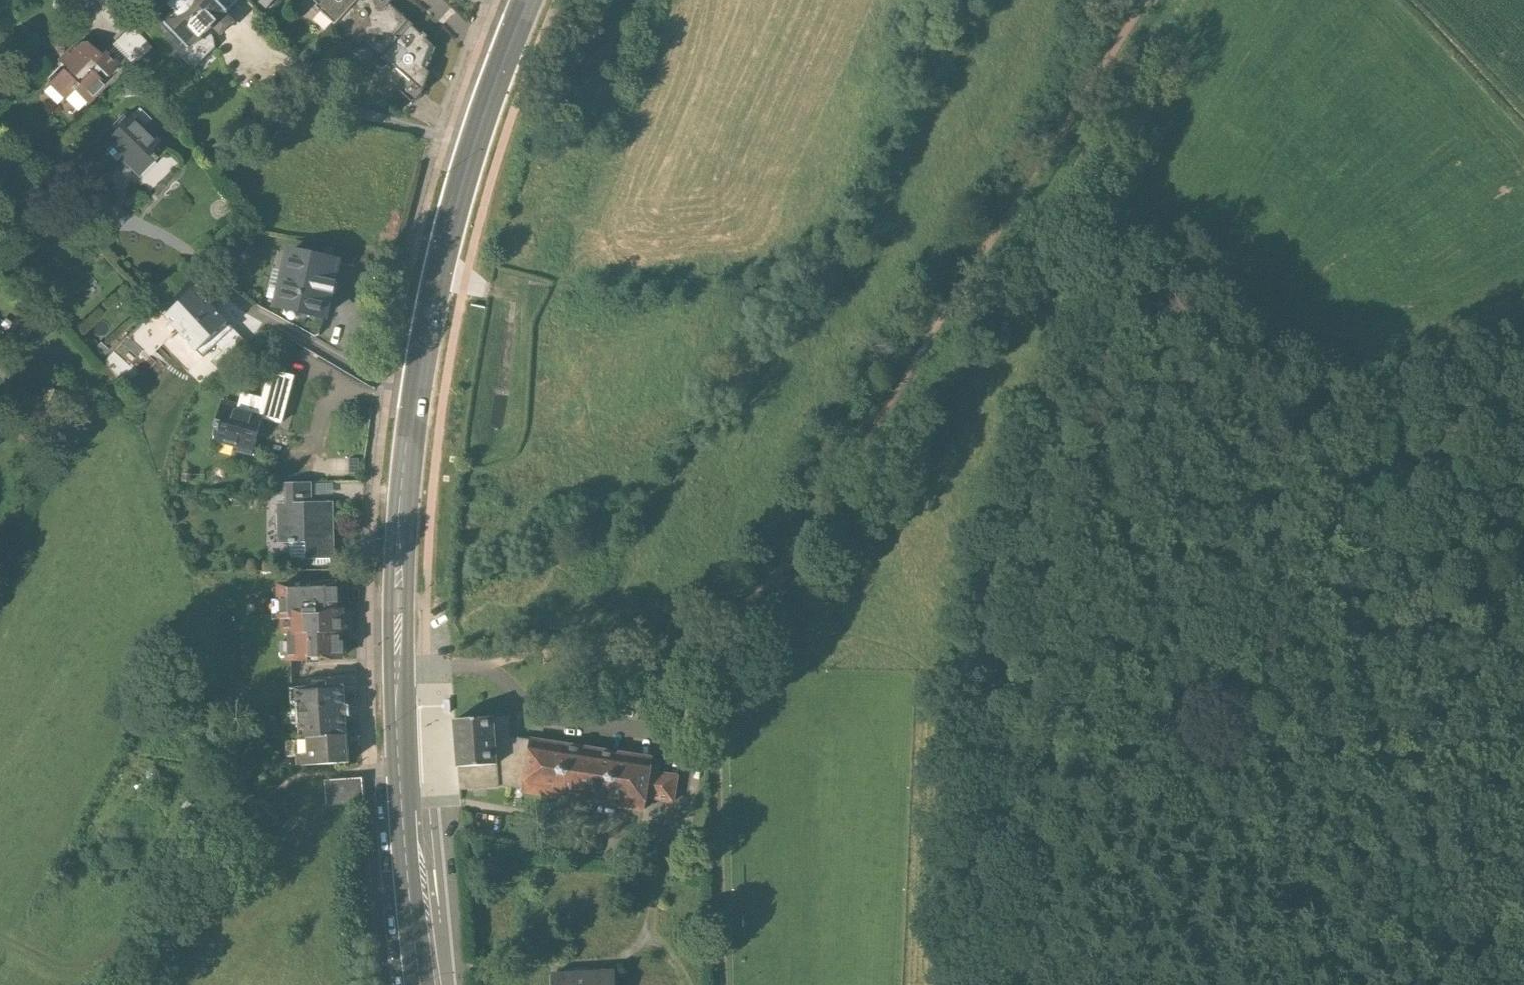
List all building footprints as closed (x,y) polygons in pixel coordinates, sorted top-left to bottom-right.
[(171,11),(203,44),(227,21),(235,29),(247,17),(238,9),(241,6),(235,0),(183,0),(171,11)] [(260,4),(268,10),(275,0),(264,0),(260,4)] [(318,3),(316,6),(335,24),(357,0),(315,0),(318,3)] [(335,24),(348,36),(350,34),(360,43),(363,39),(382,56),(411,25),(412,24),(389,3),(391,0),(357,0),(335,24)] [(422,35),(411,25),(382,56),(395,68),(397,66),(423,90),(430,72),(425,67),(436,47),(426,38),(428,36),(424,32),(422,35)] [(131,26),(113,45),(127,57),(135,65),(153,47),(131,26)] [(75,92),(88,105),(124,67),(120,64),(127,57),(113,45),(112,43),(101,55),(89,43),(82,43),(76,49),(72,45),(59,59),(66,66),(49,84),(67,101),(75,92)] [(608,49),(605,58),(614,62),(618,53),(608,49)] [(111,131),(85,156),(106,177),(122,161),(140,179),(167,152),(133,118),(115,136),(111,131)] [(0,153),(0,183),(15,170),(0,153)] [(340,259),(288,247),(275,305),(327,317),(340,259)] [(194,288),(164,316),(203,357),(216,345),(233,328),(194,288)] [(235,371),(249,346),(233,328),(216,345),(222,351),(212,361),(220,370),(235,371)] [(295,378),(270,371),(258,416),(257,419),(263,420),(282,426),(295,378)] [(221,425),(217,441),(254,452),(263,420),(257,419),(258,416),(222,406),(217,424),(221,425)] [(285,481),(286,502),(312,501),(312,481),(285,481)] [(333,501),(312,501),(286,502),(277,502),(278,541),(307,540),(308,557),(335,557),(333,501)] [(280,618),(284,618),(284,641),(285,661),(289,661),(289,667),(343,666),(343,640),(342,633),(348,633),(348,617),(341,617),(340,588),(279,589),(280,618)] [(344,686),(296,687),(297,725),(306,725),(306,739),(345,738),(344,686)] [(499,781),(525,786),(535,749),(661,771),(663,756),(519,734),(518,740),(515,740),(512,740),(509,712),(495,713),(498,759),(499,781)] [(495,713),(455,715),(457,744),(458,762),(498,759),(495,713)] [(348,765),(347,738),(345,738),(306,739),(306,757),(298,757),(298,766),(348,765)] [(661,771),(535,749),(525,786),(524,789),(598,801),(647,809),(650,796),(675,799),(676,790),(679,774),(661,771)] [(458,762),(460,784),(499,781),(498,759),(458,762)] [(362,779),(325,781),(326,804),(363,803),(362,779)] [(554,975),(554,984),(614,984),(614,972),(554,975)]
